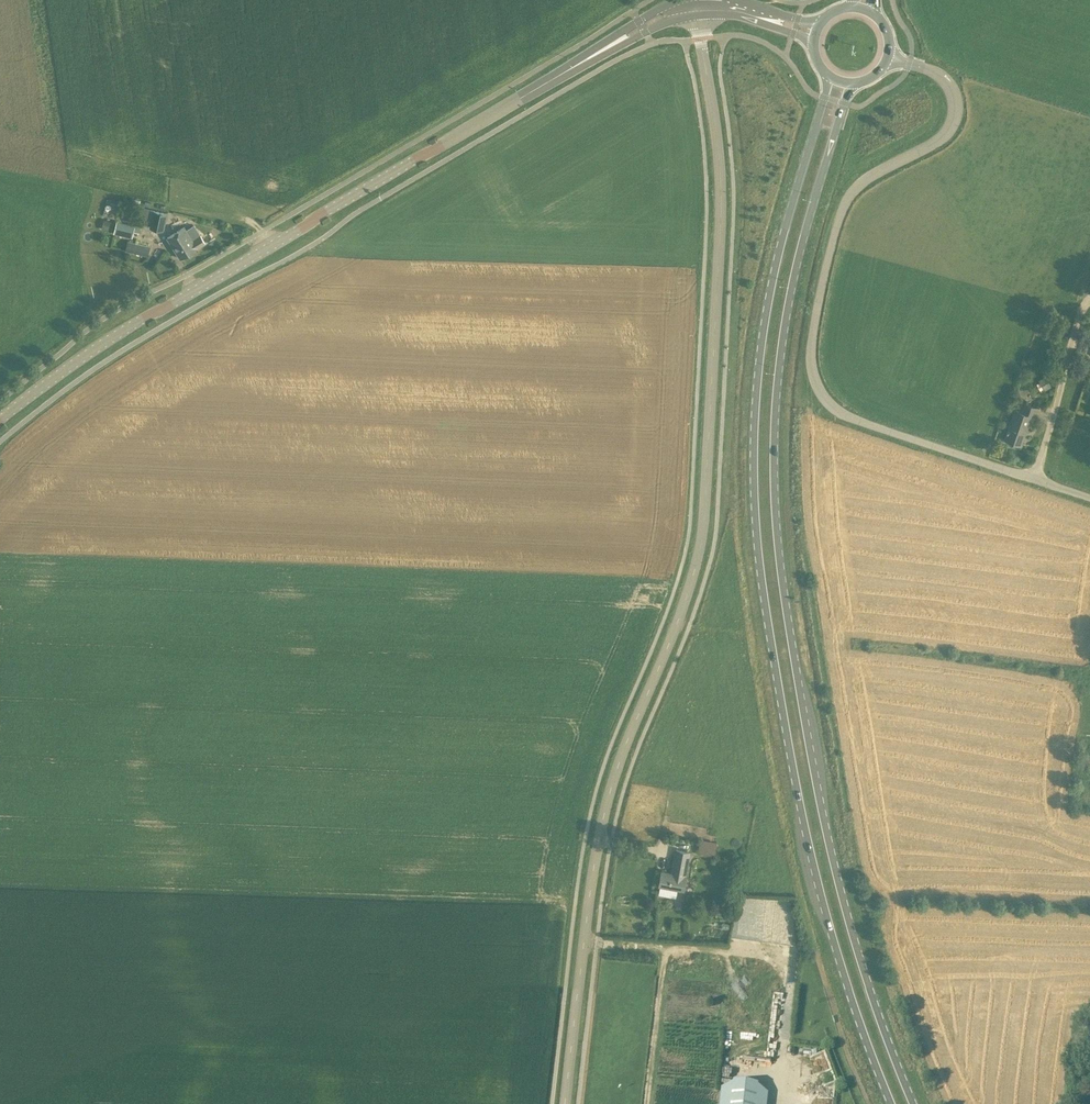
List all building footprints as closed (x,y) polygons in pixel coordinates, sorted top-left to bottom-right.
[(149,228),(164,231),(167,213),(152,210),(149,228)] [(138,232),(139,226),(117,221),(114,232),(132,236),(133,231),(138,232)] [(204,242),(200,235),(194,225),(186,230),(184,226),(167,236),(180,259),(197,248),(196,247),(204,242)] [(124,250),(148,256),(150,246),(127,240),(124,250)] [(1019,410),(1015,409),(1004,439),(1020,445),(1027,425),(1030,426),(1037,408),(1022,403),(1019,410)] [(716,842),(699,839),(697,854),(713,857),(716,842)] [(675,849),(670,873),(661,871),(658,886),(683,891),(686,876),(685,876),(690,852),(675,849)] [(766,1097),(724,1092),(723,1103),(765,1103),(766,1097)]
